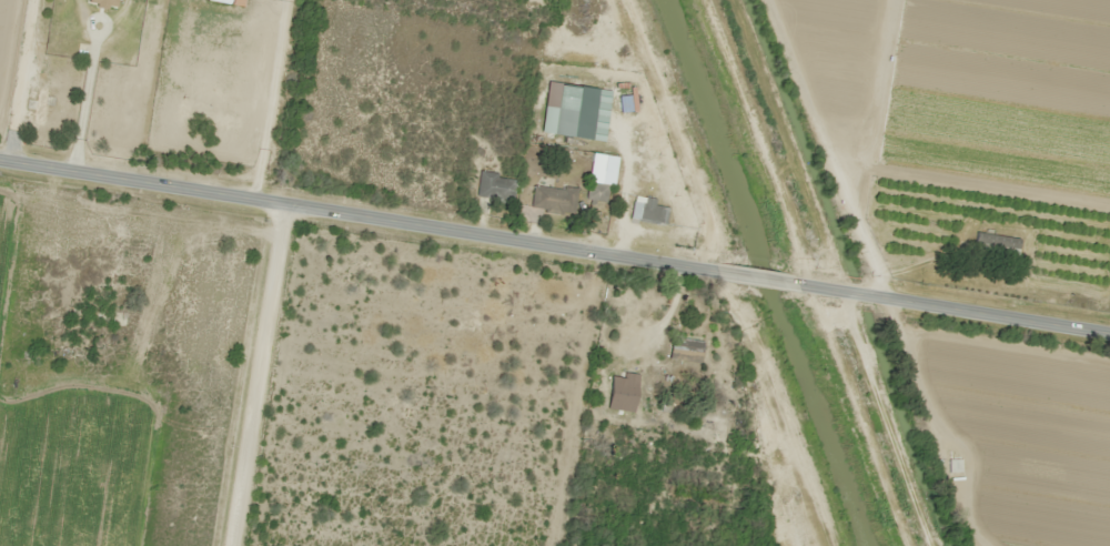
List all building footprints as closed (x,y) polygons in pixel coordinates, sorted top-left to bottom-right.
[(264,91),(242,85),(239,96),(261,102),(264,91)] [(477,197),(514,200),(516,176),(479,174),(477,197)] [(607,202),(607,183),(587,183),(587,202),(607,202)] [(577,189),(533,185),(531,210),(575,214),(577,189)] [(633,200),(630,219),(666,224),(669,205),(633,200)] [(1019,238),(974,232),(972,251),(1016,256),(1019,238)] [(699,365),(705,343),(675,336),(669,358),(699,365)] [(946,472),(959,472),(960,459),(947,458),(946,472)]
